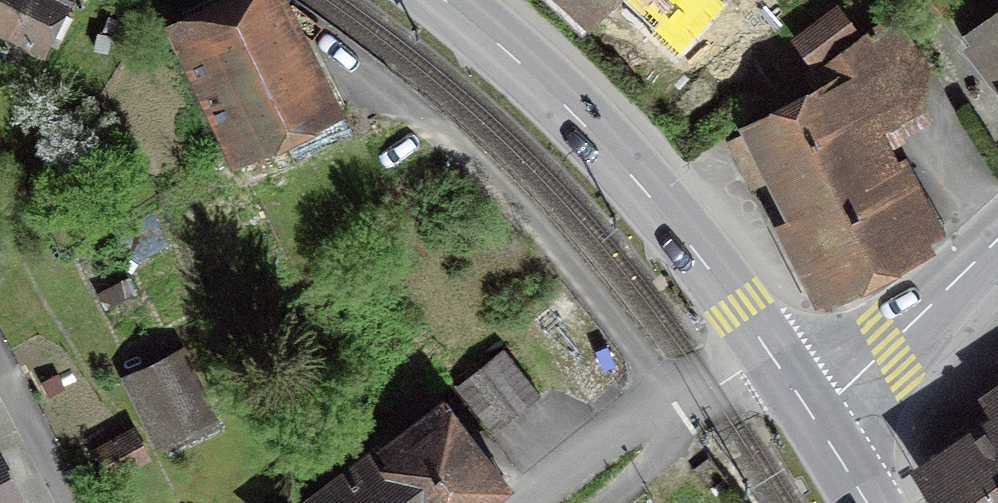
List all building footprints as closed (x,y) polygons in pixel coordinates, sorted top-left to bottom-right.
[(64,0),(0,0),(0,32),(37,52),(65,1),(64,0)] [(167,34),(220,160),(324,116),(275,0),(249,0),(167,34)] [(582,24),(605,0),(557,0),(582,24)] [(796,46),(809,73),(829,64),(860,50),(848,23),(796,46)] [(970,48),(997,83),(997,26),(970,48)] [(841,87),(737,140),(818,296),(925,240),(867,128),(928,97),(895,33),(860,50),(829,64),(841,87)] [(500,358),(461,386),(492,429),(531,401),(500,358)] [(175,364),(120,387),(143,443),(198,420),(175,364)] [(387,479),(405,502),(478,502),(492,493),(437,418),(375,462),(387,479)] [(990,438),(926,481),(940,502),(997,502),(997,450),(990,438)] [(707,461),(689,474),(706,498),(724,486),(707,461)] [(387,479),(353,502),(405,502),(387,479)]
